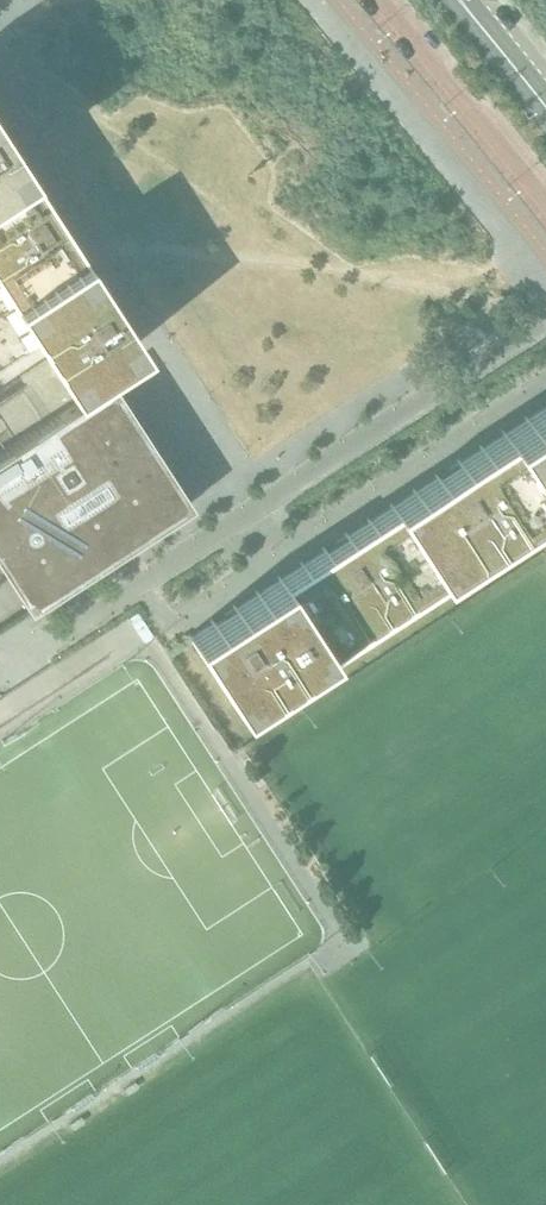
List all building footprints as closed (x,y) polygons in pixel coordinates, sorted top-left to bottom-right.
[(37,187),(20,162),(0,131),(0,371),(38,347),(67,391),(101,369),(139,345),(80,255),(37,187)] [(111,382),(0,454),(0,568),(27,611),(190,505),(111,382)] [(509,424),(545,481),(545,401),(509,424)] [(545,503),(545,481),(509,424),(398,497),(444,569),(545,503)] [(332,641),(444,569),(398,497),(286,569),(332,641)] [(332,641),(286,569),(195,628),(242,700),(332,641)] [(262,780),(256,771),(250,774),(256,783),(262,780)]
